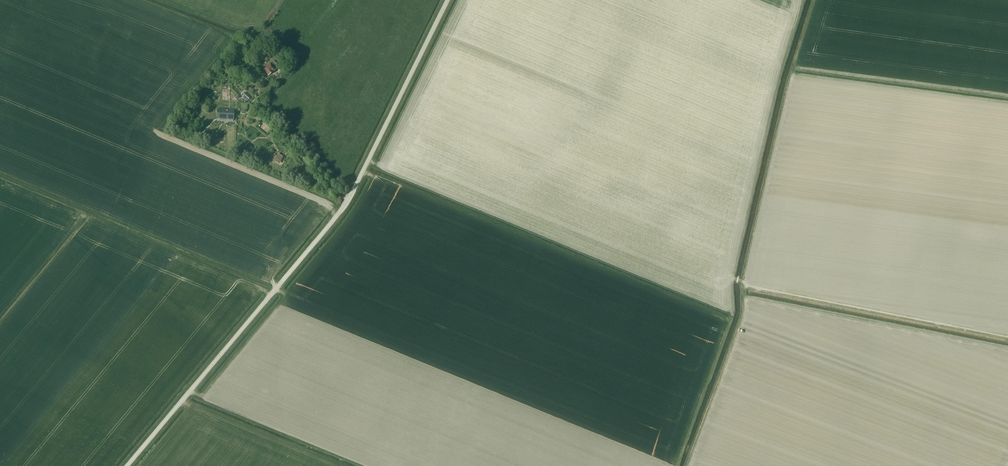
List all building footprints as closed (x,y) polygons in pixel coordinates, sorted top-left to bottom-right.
[(275,70),(278,68),(273,61),(270,63),(263,68),(268,75),(275,70)] [(244,92),(241,95),(247,101),(250,98),(244,92)] [(218,109),(221,110),(221,118),(233,119),(233,121),(234,111),(226,110),(226,109),(218,109)]
